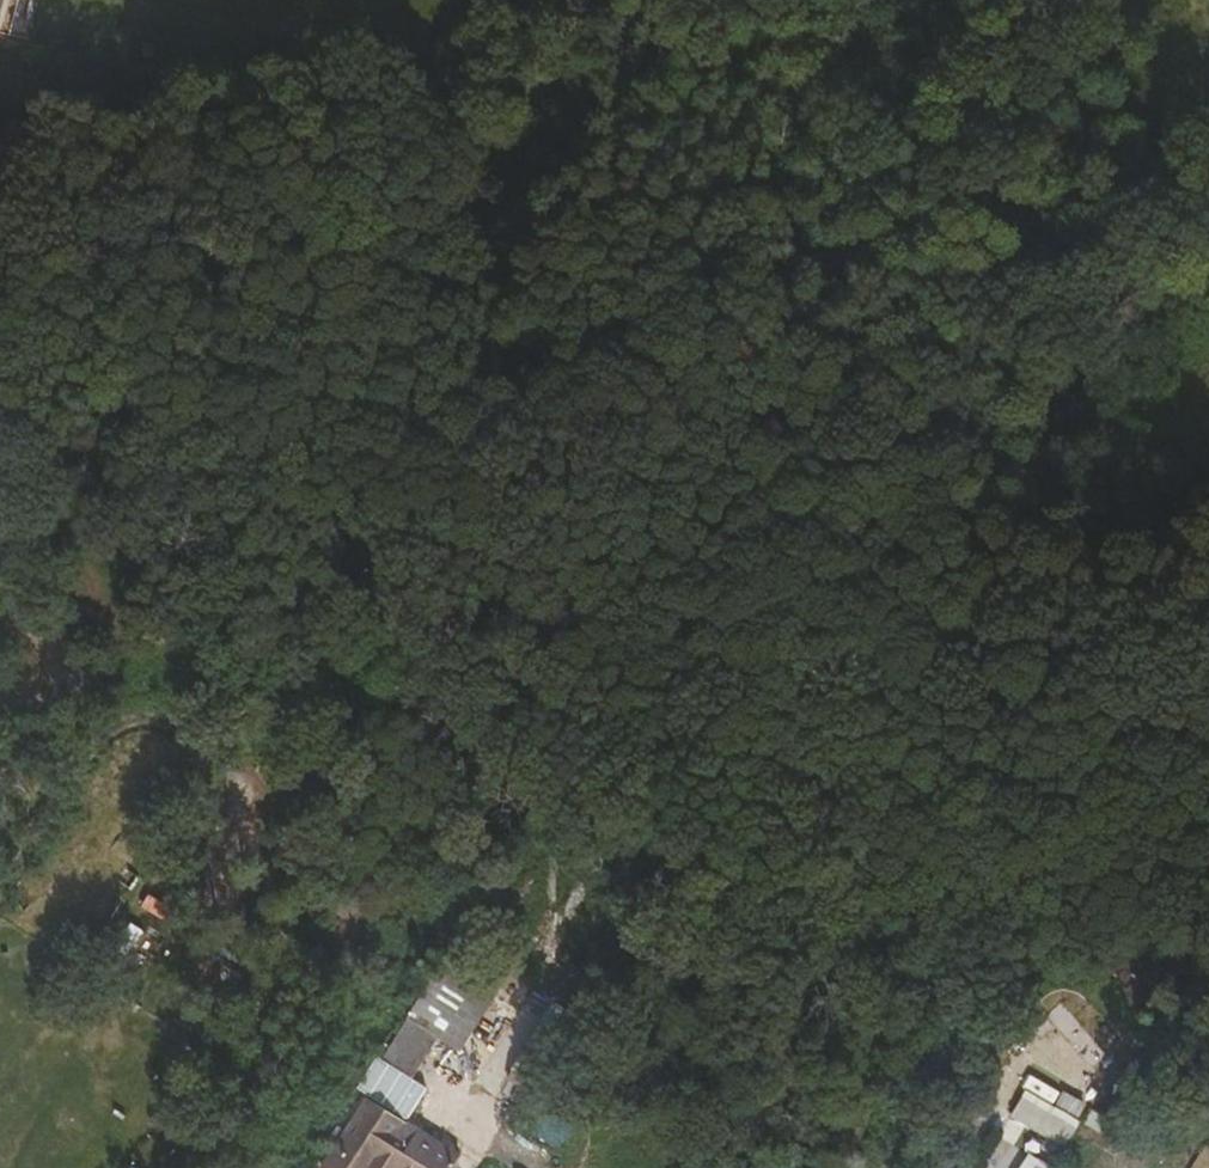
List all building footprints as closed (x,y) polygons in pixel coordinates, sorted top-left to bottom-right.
[(1195,476),(1208,484),(1208,451),(1195,476)] [(321,925),(323,926),(339,936),(343,927),(327,917),(321,925)] [(391,1047),(367,1088),(400,1109),(424,1068),(391,1047)] [(355,1117),(367,1124),(378,1105),(367,1098),(355,1117)] [(1064,1140),(1026,1116),(994,1167),(1047,1167),(1064,1140)] [(358,1124),(330,1167),(429,1167),(358,1124)] [(824,1155),(819,1167),(839,1167),(841,1161),(824,1155)]
